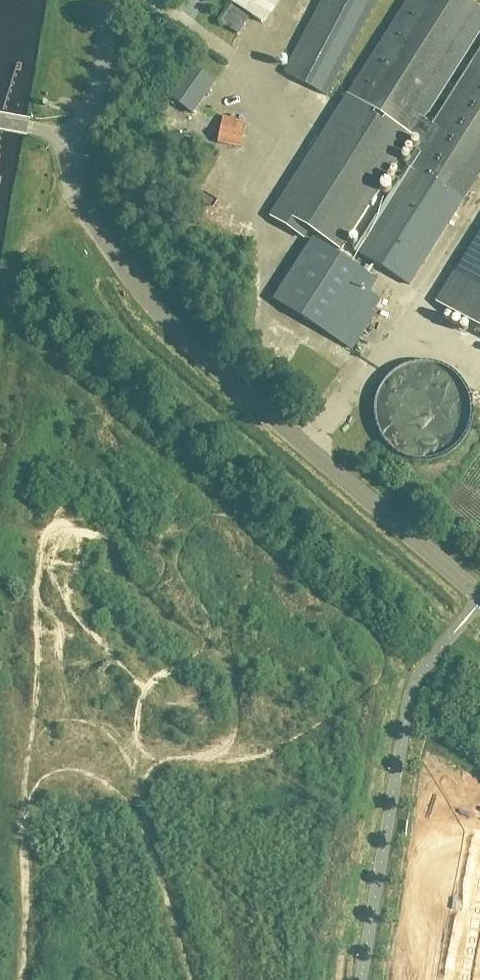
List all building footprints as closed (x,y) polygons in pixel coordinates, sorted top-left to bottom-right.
[(234,4),(221,23),(238,35),(251,16),(262,24),(278,1),(277,0),(236,0),(234,4)] [(413,138),(423,144),(355,251),(410,286),(479,175),(479,54),(434,127),(424,120),(479,32),(479,0),(409,0),(271,218),(304,240),(310,231),(340,251),(413,138)] [(375,0),(322,0),(283,76),(324,98),(375,0)] [(176,103),(192,115),(206,95),(214,83),(198,72),(190,83),(182,78),(168,98),(173,101),(171,104),(174,106),(176,103)] [(245,122),(223,118),(218,143),(242,148),(245,132),(243,132),(245,122)] [(436,303),(479,331),(479,234),(436,303)] [(272,300),(337,341),(369,291),(375,280),(312,239),(272,300)] [(463,979),(479,979),(479,890),(463,979)]
